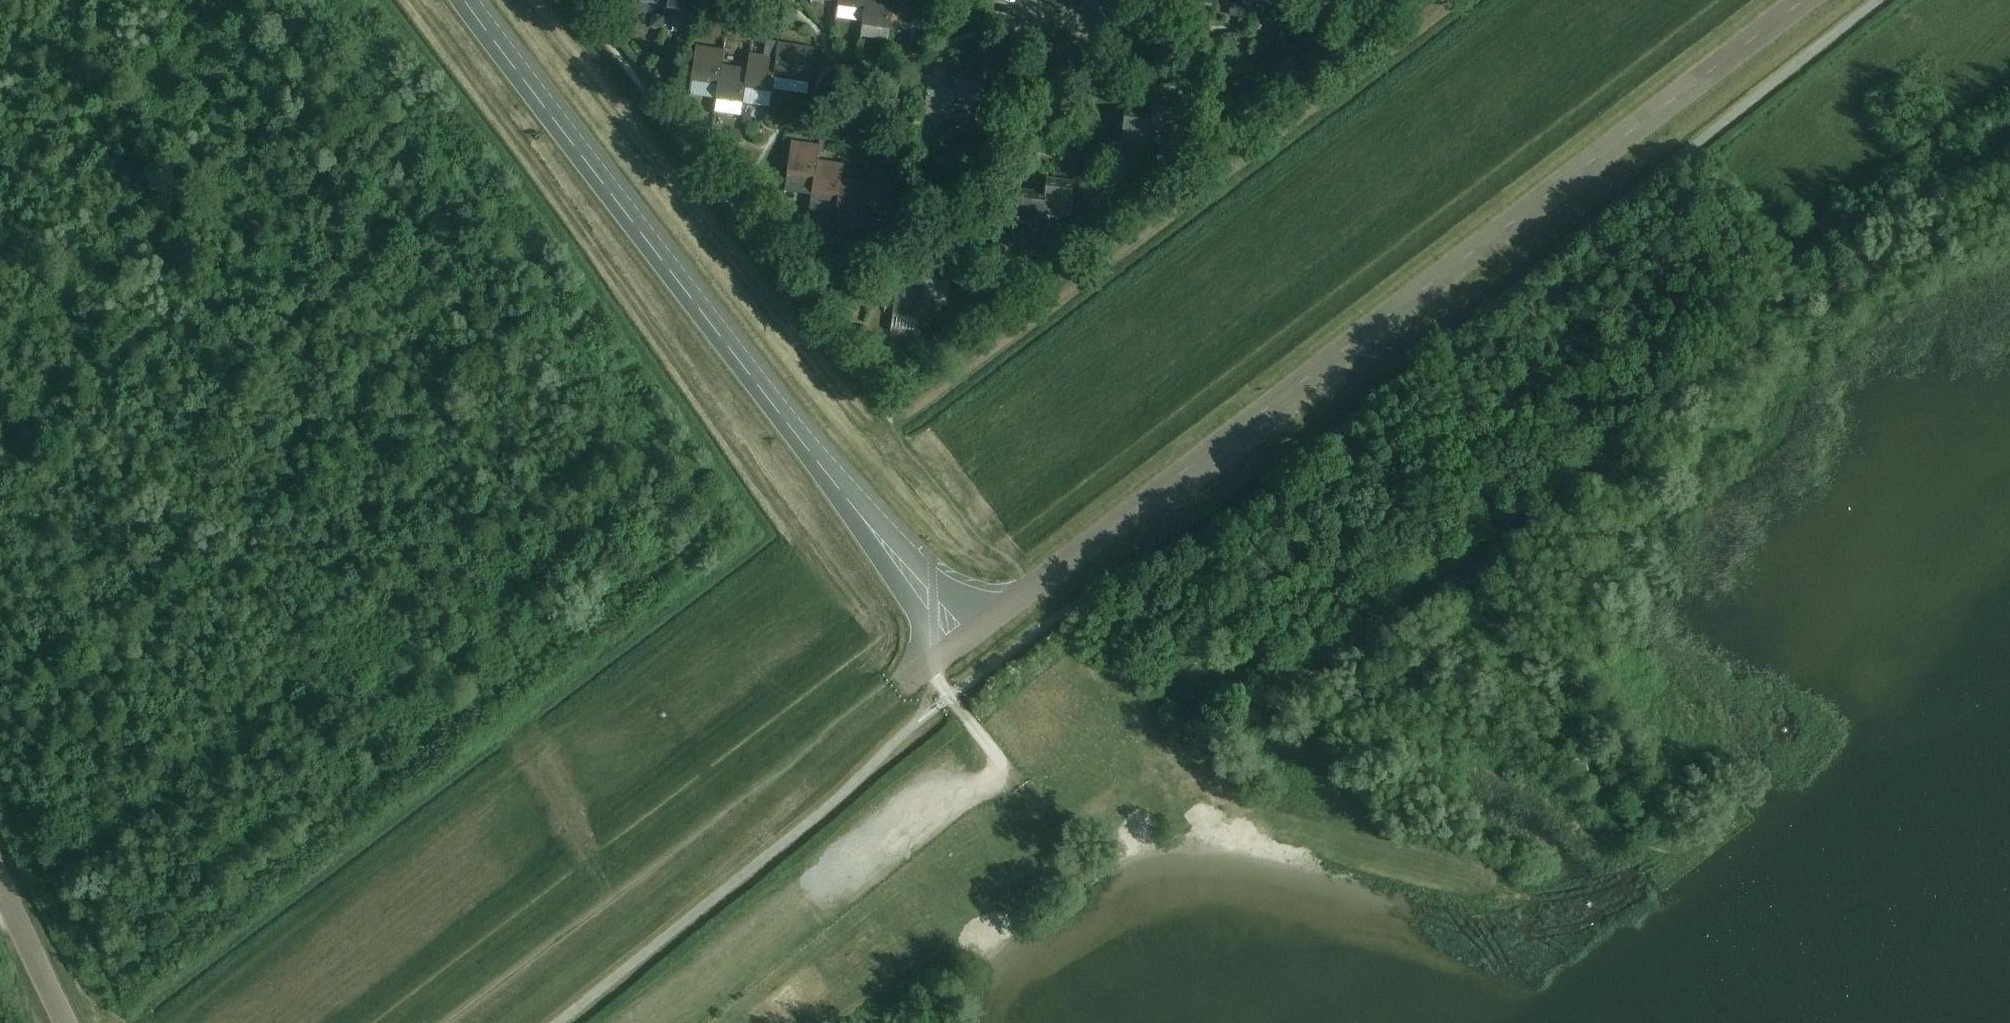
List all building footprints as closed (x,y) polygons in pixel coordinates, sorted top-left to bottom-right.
[(665,8),(692,12),(693,0),(666,0),(666,5),(665,8)] [(863,18),(883,21),(883,28),(889,29),(892,6),(893,0),(865,0),(864,8),(863,18)] [(892,6),(912,9),(911,16),(918,16),(920,0),(893,0),(892,6)] [(736,34),(736,46),(760,45),(760,33),(736,34)] [(776,58),(773,76),(800,80),(809,81),(814,49),(778,44),(776,56),(776,58)] [(696,47),(691,79),(718,83),(720,66),(723,51),(696,47)] [(747,69),(744,87),(765,90),(766,90),(766,91),(771,92),(772,87),(773,76),(776,58),(749,55),(747,69)] [(716,93),(715,98),(736,101),(736,102),(742,103),(744,87),(747,69),(720,66),(718,83),(716,93)] [(954,86),(952,104),(978,107),(982,74),(956,71),(954,86)] [(1151,112),(1150,124),(1169,126),(1169,132),(1175,133),(1179,101),(1153,97),(1151,112)] [(1117,113),(1112,145),(1119,146),(1121,135),(1142,138),(1141,145),(1147,145),(1150,124),(1151,112),(1125,109),(1124,114),(1117,113)] [(791,141),(787,169),(808,172),(807,177),(813,178),(815,160),(817,145),(791,141)] [(813,178),(812,188),(833,191),(832,196),(838,196),(840,179),(842,164),(815,160),(813,178)] [(867,183),(866,195),(887,198),(886,205),(892,206),(897,171),(870,167),(867,183)] [(1045,193),(1042,211),(1068,214),(1073,182),(1047,178),(1045,193)] [(838,196),(837,207),(857,210),(856,216),(862,216),(866,195),(867,183),(840,179),(838,196)] [(1015,216),(1014,223),(1040,226),(1042,211),(1045,193),(1019,189),(1015,216)] [(922,285),(920,303),(932,305),(945,307),(951,273),(924,269),(923,278),(922,285)] [(893,308),(892,315),(913,318),(918,318),(920,303),(922,285),(923,278),(910,276),(909,284),(897,282),(893,308)] [(929,334),(928,322),(905,323),(905,335),(929,334)] [(1201,714),(1183,716),(1184,725),(1201,724),(1201,714)]
